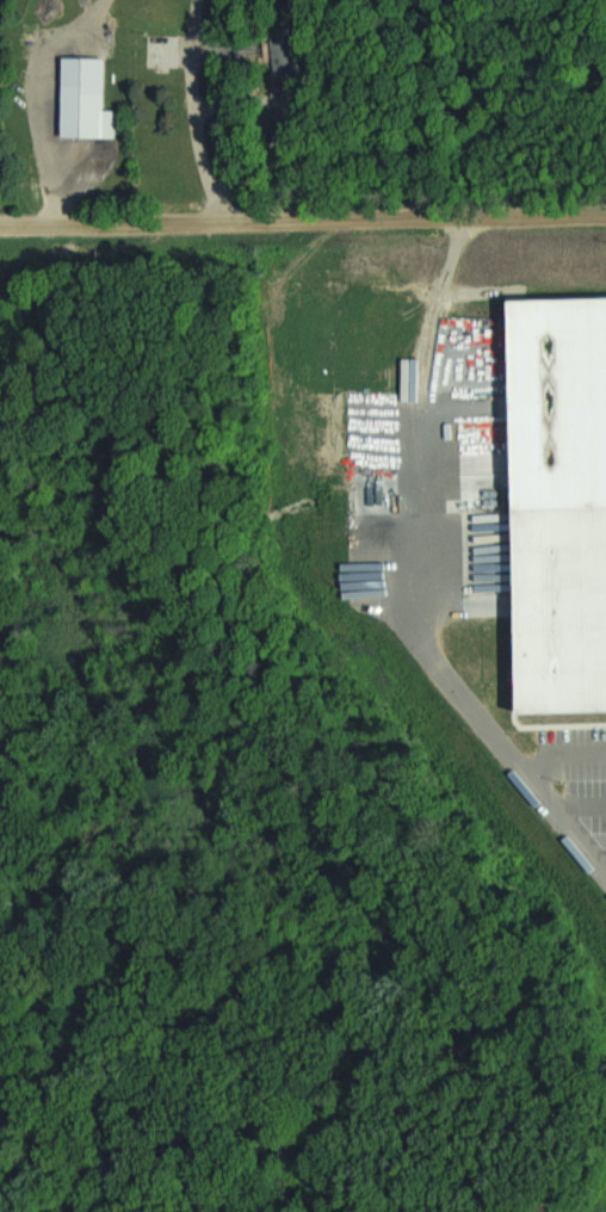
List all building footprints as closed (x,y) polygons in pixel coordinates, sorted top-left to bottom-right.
[(310,28),(291,28),(291,66),(310,66),(310,28)] [(53,136),(111,136),(111,108),(100,107),(100,56),(54,56),(53,136)] [(507,301),(605,297),(605,722),(518,725),(507,301)]
